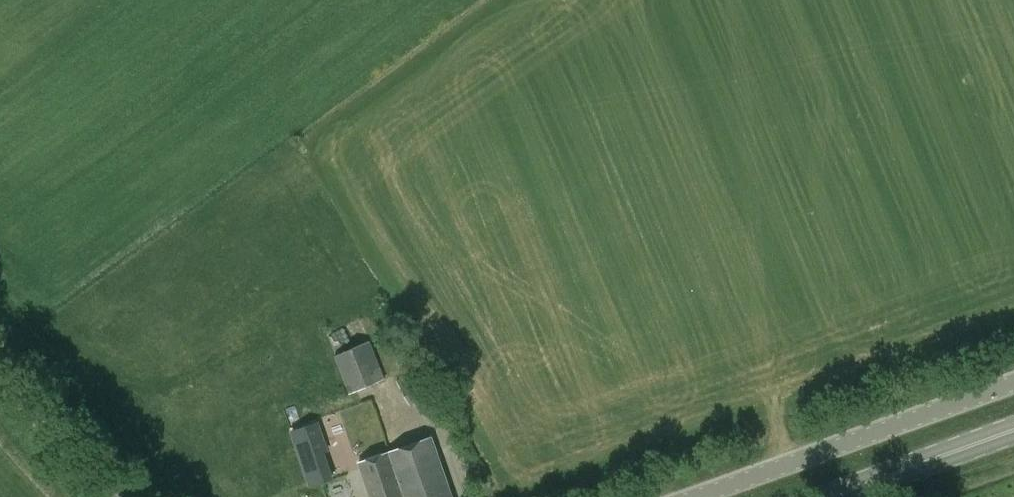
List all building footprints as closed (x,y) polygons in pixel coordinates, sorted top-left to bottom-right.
[(335,356),(350,394),(386,380),(371,342),(335,356)] [(315,423),(290,431),(300,460),(325,451),(315,423)] [(390,453),(405,496),(452,496),(432,438),(390,453)] [(390,453),(358,463),(370,496),(405,496),(390,453)]
